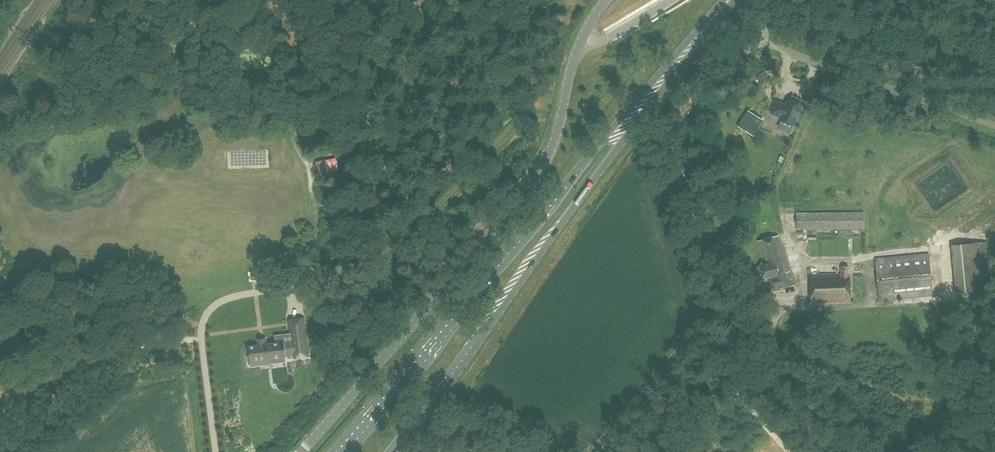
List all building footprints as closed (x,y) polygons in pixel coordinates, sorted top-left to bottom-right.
[(802,104),(787,99),(785,103),(776,100),(770,113),(781,117),(780,120),(794,125),(802,104)] [(753,135),(763,119),(749,111),(739,126),(753,135)] [(797,229),(863,228),(863,212),(796,213),(797,229)] [(803,244),(812,244),(811,235),(802,235),(803,244)] [(778,236),(758,241),(764,263),(760,269),(762,275),(768,277),(772,289),(795,283),(791,271),(788,271),(784,260),(786,258),(778,236)] [(955,293),(976,291),(981,291),(976,248),(985,247),(984,242),(977,242),(951,246),(955,293)] [(880,300),(932,295),(928,254),(876,258),(880,300)] [(848,274),(848,266),(841,266),(842,274),(830,275),(832,303),(851,302),(850,274),(848,274)] [(812,304),(832,303),(830,275),(811,275),(812,304)] [(315,350),(317,326),(304,325),(303,340),(267,344),(267,340),(259,341),(259,345),(249,347),(251,365),(262,364),(261,359),(287,356),(286,350),(302,348),(302,349),(315,350)] [(133,335),(134,348),(142,347),(141,335),(133,335)]
